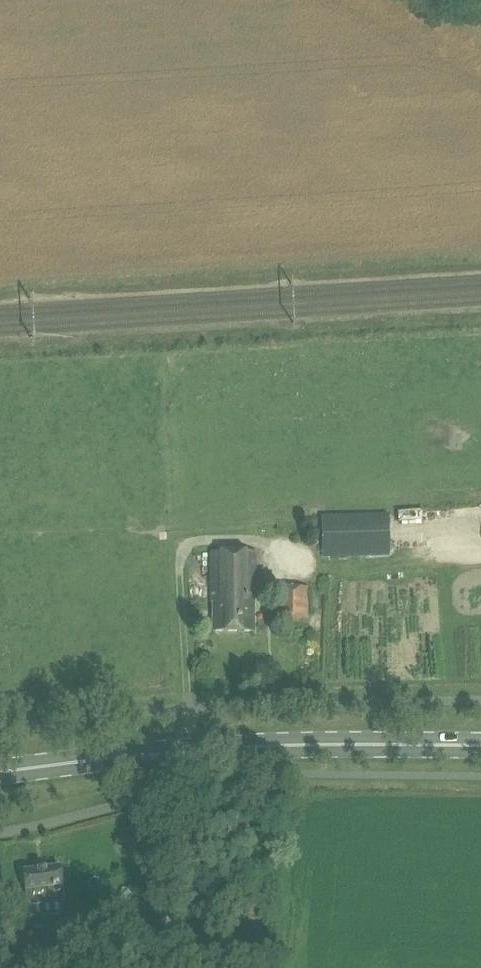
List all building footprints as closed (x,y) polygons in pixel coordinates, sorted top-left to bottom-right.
[(388,555),(388,514),(322,516),(322,556),(388,555)] [(253,595),(255,595),(255,552),(211,552),(211,601),(212,601),(212,630),(253,630),(253,595)] [(309,586),(274,586),(274,622),(309,622),(309,586)] [(35,904),(63,901),(59,865),(23,870),(26,890),(33,889),(35,904)]
